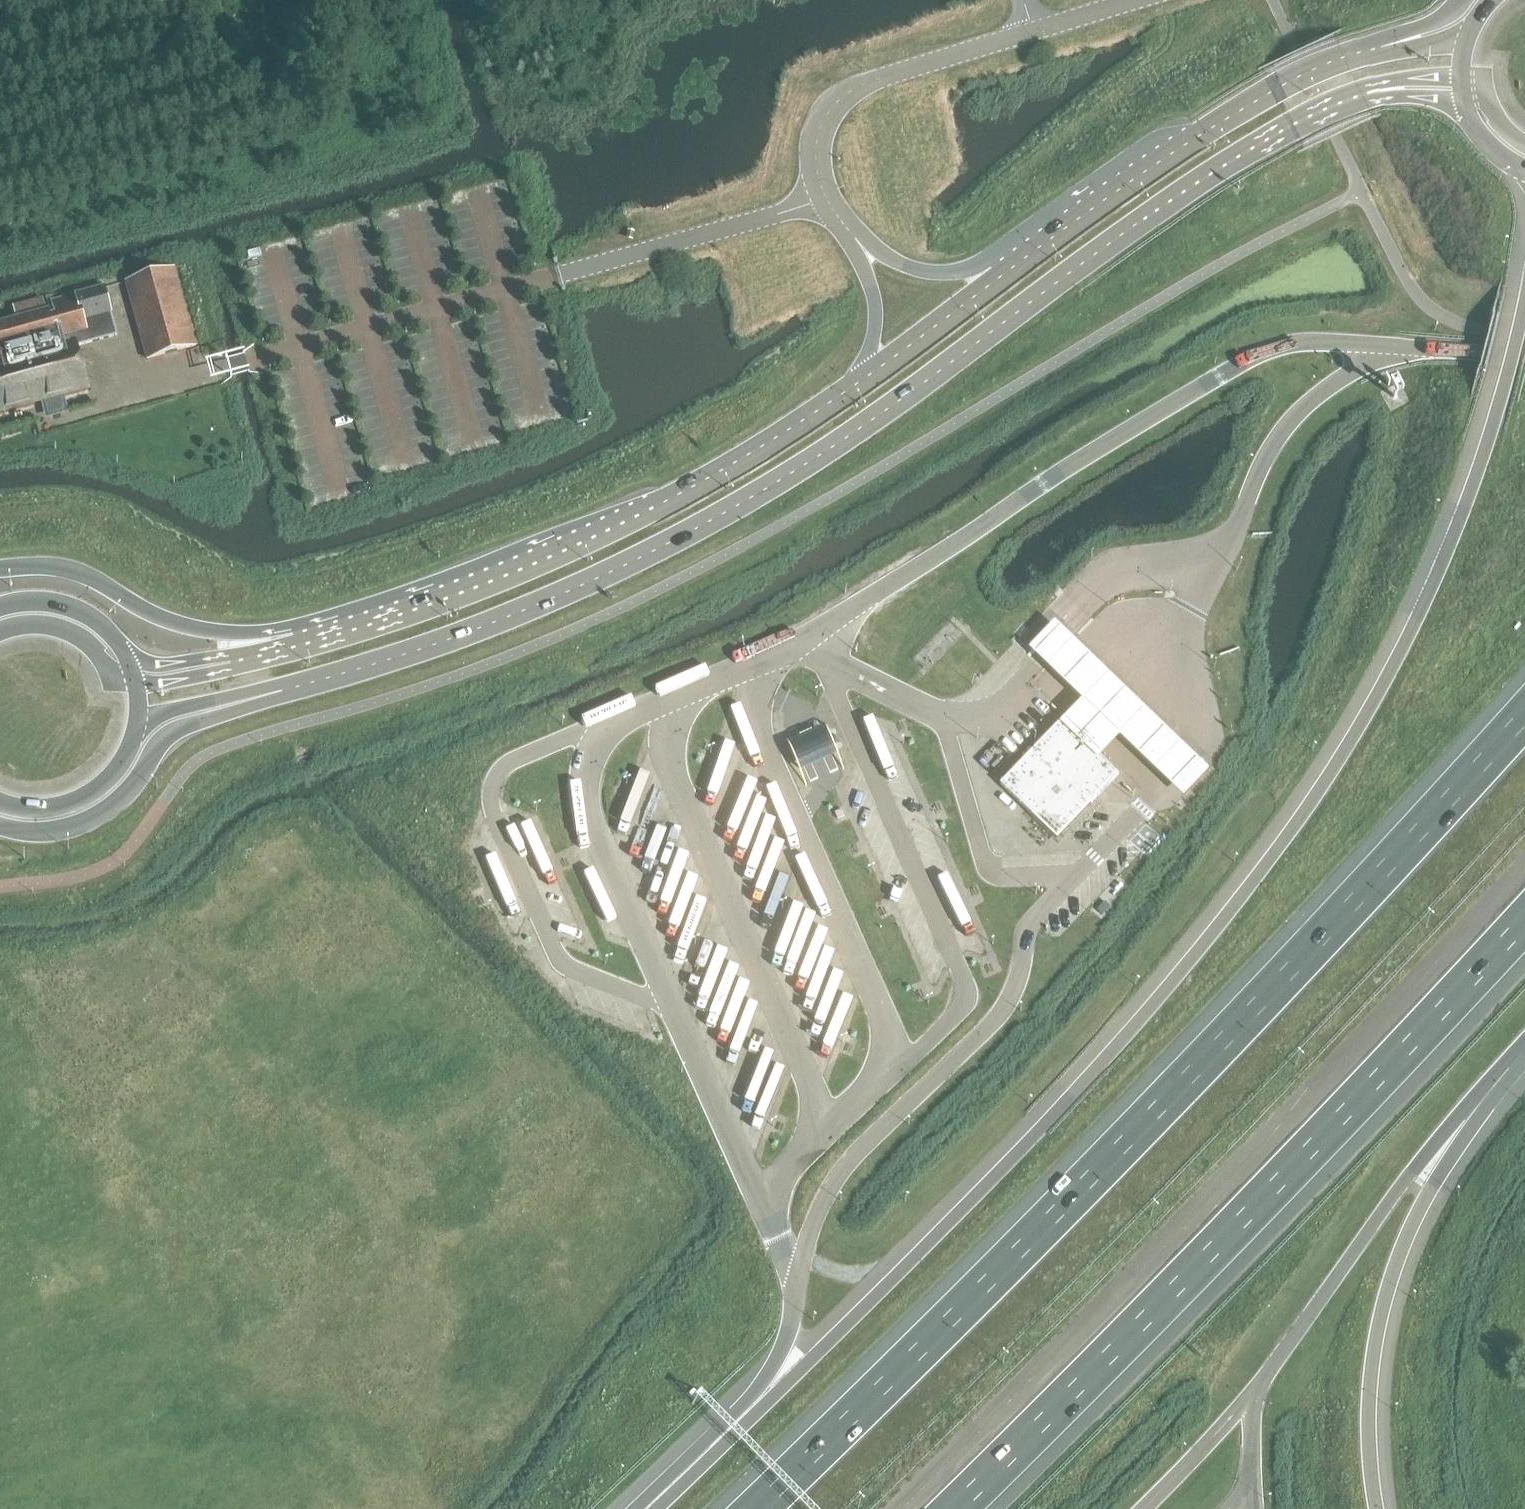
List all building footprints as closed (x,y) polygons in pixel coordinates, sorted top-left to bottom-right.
[(148,359),(196,345),(175,268),(127,282),(148,359)] [(14,408),(45,399),(47,408),(49,414),(57,412),(65,410),(65,408),(61,395),(88,388),(77,346),(118,335),(105,287),(52,302),(54,309),(47,311),(44,300),(43,300),(44,304),(16,311),(15,308),(14,308),(17,319),(0,324),(0,412),(14,408)] [(1090,696),(1065,723),(1103,757),(1123,736),(1190,797),(1218,767),(1059,621),(1036,646),(1090,696)] [(1000,783),(1057,838),(1119,774),(1103,757),(1065,723),(1062,719),(1057,724),(1000,783)] [(788,742),(801,771),(817,763),(836,755),(823,726),(805,734),(788,742)] [(301,760),(303,768),(310,766),(308,759),(301,760)]
